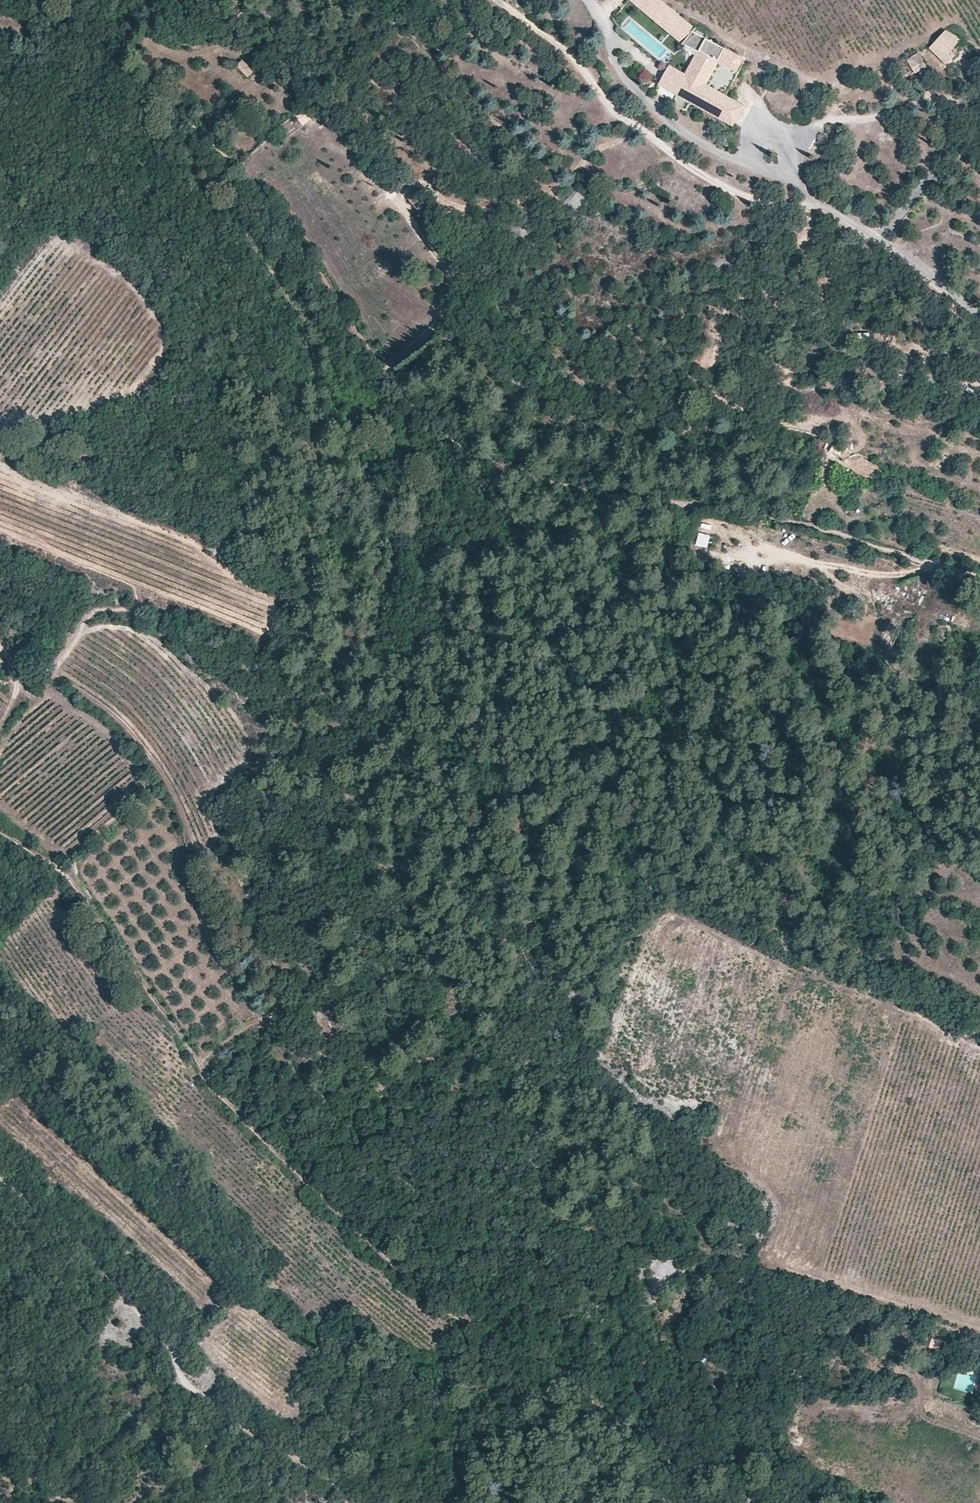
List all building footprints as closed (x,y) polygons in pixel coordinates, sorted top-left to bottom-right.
[(637,0),(630,0),(682,43),(685,40),(657,17),(651,12),(637,0)] [(660,0),(637,0),(651,12),(660,0)] [(666,5),(660,0),(651,12),(657,17),(666,5)] [(695,29),(666,5),(657,17),(685,40),(682,43),(698,52),(685,75),(675,93),(658,84),(654,92),(673,102),(677,94),(686,99),(733,125),(743,106),(732,100),(725,96),(738,73),(735,71),(717,61),(724,49),(693,31),(695,29)] [(950,52),(962,40),(946,31),(929,48),(946,64),(954,56),(950,52)] [(735,71),(742,58),(724,49),(717,61),(735,71)] [(926,67),(918,53),(907,59),(914,73),(926,67)] [(253,71),(241,60),(236,66),(248,77),(253,71)] [(675,93),(685,75),(668,66),(658,84),(675,93)] [(732,100),(745,76),(738,73),(725,96),(732,100)] [(682,107),(686,99),(677,94),(673,102),(682,107)] [(304,107),(294,115),(303,125),(312,118),(304,107)] [(426,205),(416,192),(407,199),(418,212),(426,205)] [(837,455),(840,447),(833,444),(829,452),(837,455)] [(707,549),(711,536),(699,532),(695,545),(707,549)] [(922,588),(929,585),(925,576),(918,579),(922,588)]
